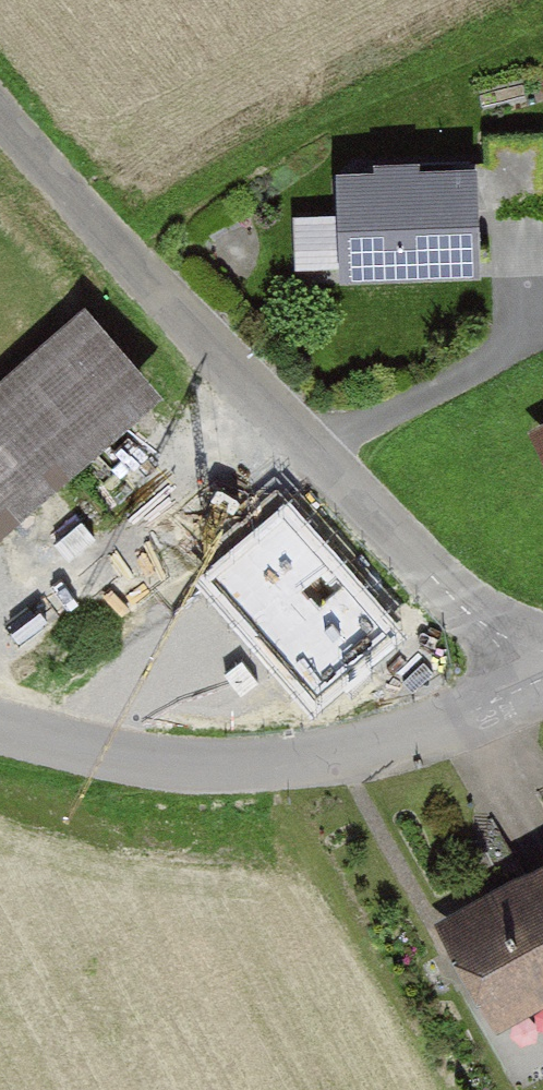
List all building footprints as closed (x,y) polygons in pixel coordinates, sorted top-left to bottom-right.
[(467,169),(467,226),(542,226),(542,136),(476,136),(475,168),(467,169)] [(467,169),(321,171),(322,280),(468,279),(467,226),(467,169)] [(0,372),(0,521),(147,394),(73,309),(0,372)] [(519,435),(542,485),(542,424),(519,435)] [(282,506),(192,579),(307,719),(397,646),(282,506)] [(429,924),(498,1038),(542,1010),(542,856),(429,924)]
